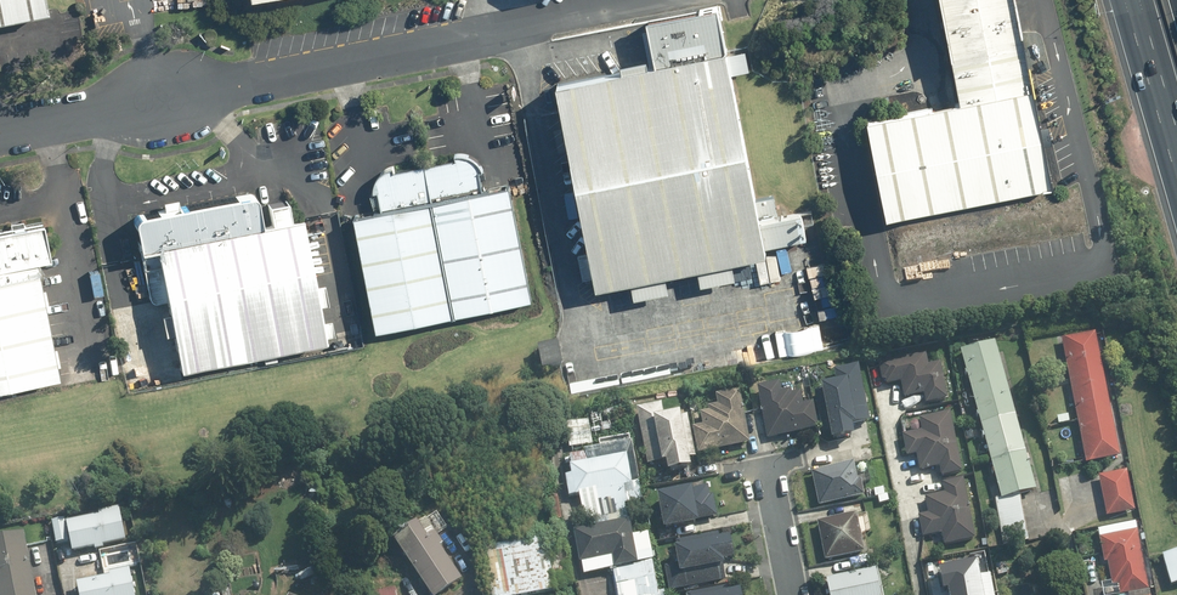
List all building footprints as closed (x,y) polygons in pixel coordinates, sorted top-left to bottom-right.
[(44,12),(42,0),(0,0),(0,21),(44,12)] [(960,101),(868,119),(887,217),(1053,184),(1016,0),(940,0),(960,101)] [(555,83),(596,286),(631,279),(634,297),(668,290),(665,272),(697,266),(701,283),(735,277),(732,259),(766,252),(765,247),(807,238),(802,212),(778,217),(774,195),(755,199),(730,75),(749,71),(745,51),(726,55),(716,4),(646,18),(655,63),(648,65),(647,58),(621,63),(622,70),(555,83)] [(483,189),(479,171),(483,170),(482,167),(478,160),(471,155),(462,153),(455,154),(456,158),(394,170),(393,166),(388,167),(380,172),(375,179),(373,188),(374,191),(378,190),(382,210),(354,215),(377,330),(531,299),(508,184),(483,189)] [(155,247),(179,369),(324,340),(300,215),(289,217),(285,200),(266,204),(270,221),(260,223),(254,196),(253,194),(251,193),(249,192),(246,193),(137,216),(135,217),(134,219),(133,221),(134,223),(140,250),(155,247)] [(47,257),(40,221),(0,229),(0,388),(57,377),(33,259),(47,257)] [(1060,337),(1085,464),(1119,457),(1094,331),(1060,337)] [(959,351),(1001,500),(1036,490),(994,342),(959,351)] [(537,348),(541,371),(561,367),(557,344),(537,348)] [(946,401),(939,365),(925,368),(922,356),(877,365),(881,386),(898,382),(902,399),(920,395),(922,406),(946,401)] [(856,368),(829,373),(832,390),(812,393),(820,435),(825,434),(827,445),(850,440),(848,428),(866,424),(856,368)] [(808,405),(798,407),(796,395),(787,397),(786,393),(777,394),(776,387),(755,391),(764,440),(813,431),(808,405)] [(690,429),(696,456),(747,446),(737,393),(713,398),(715,407),(706,409),(707,411),(699,413),(701,427),(690,429)] [(659,407),(633,413),(644,468),(660,464),(663,477),(687,472),(676,417),(661,419),(659,407)] [(607,412),(587,415),(592,442),(612,438),(607,412)] [(959,475),(945,415),(917,422),(920,433),(900,437),(905,460),(914,458),(918,474),(936,470),(938,480),(959,475)] [(606,464),(586,467),(584,455),(559,459),(565,500),(590,496),(593,514),(626,509),(622,489),(629,488),(623,450),(604,453),(606,464)] [(861,498),(858,484),(853,485),(849,464),(809,473),(817,507),(861,498)] [(1097,476),(1105,517),(1133,511),(1125,471),(1097,476)] [(943,548),(971,541),(958,481),(937,486),(940,496),(922,500),(925,516),(916,518),(920,541),(940,536),(943,548)] [(712,497),(706,498),(704,489),(649,500),(656,536),(718,523),(712,497)] [(117,511),(69,521),(68,516),(54,519),(59,543),(72,540),(74,553),(124,542),(117,511)] [(435,537),(446,529),(435,514),(412,530),(411,528),(387,545),(423,594),(440,594),(458,582),(436,551),(442,547),(435,537)] [(853,516),(815,524),(822,563),(861,556),(853,516)] [(609,571),(613,594),(655,594),(645,535),(630,537),(628,524),(570,533),(577,576),(609,571)] [(29,531),(0,537),(0,594),(42,594),(29,531)] [(1148,590),(1136,531),(1099,538),(1104,563),(1107,563),(1112,587),(1117,586),(1119,594),(1125,594),(1148,590)] [(723,582),(720,566),(734,563),(731,542),(717,545),(715,536),(673,543),(676,555),(671,556),(673,567),(663,569),(667,592),(723,582)] [(490,594),(549,594),(551,594),(541,539),(481,549),(490,594)] [(1170,586),(1176,584),(1176,551),(1161,556),(1170,586)] [(973,562),(937,569),(941,589),(947,588),(949,594),(980,594),(973,562)] [(125,572),(73,582),(76,594),(130,594),(125,572)] [(823,582),(825,594),(875,594),(871,573),(823,582)]
